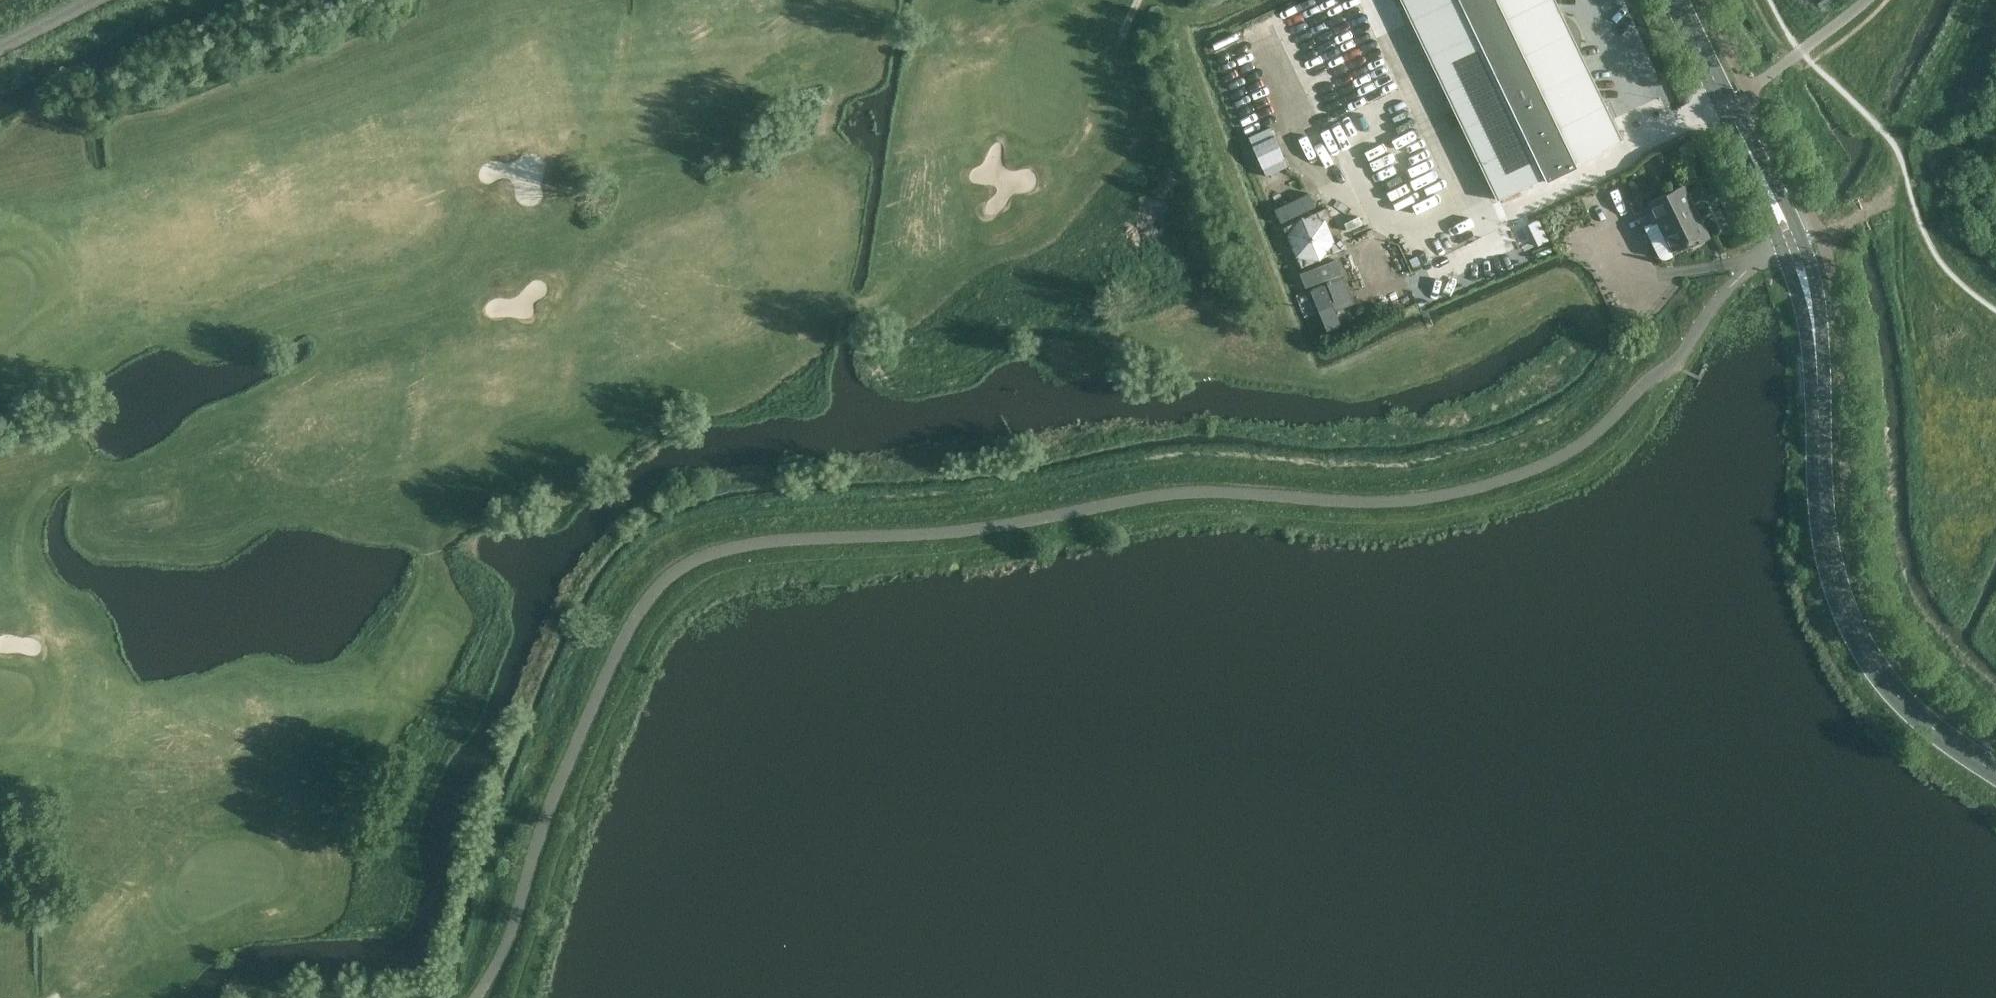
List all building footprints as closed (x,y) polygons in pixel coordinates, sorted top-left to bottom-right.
[(1577,50),(1579,49),(1580,46),(1581,45),(1581,44),(1581,41),(1581,40),(1581,37),(1581,35),(1580,32),(1580,31),(1579,30),(1579,28),(1577,25),(1575,23),(1574,21),(1572,19),(1569,17),(1566,15),(1563,14),(1560,15),(1553,0),(1403,0),(1499,200),(1544,178),(1546,182),(1577,167),(1576,163),(1621,141),(1577,50)] [(1708,238),(1682,185),(1649,201),(1654,210),(1639,217),(1657,254),(1658,256),(1660,258),(1661,258),(1662,259),(1664,259),(1666,259),(1667,258),(1708,238)] [(1282,220),(1318,204),(1312,190),(1276,206),(1282,220)] [(1336,252),(1319,207),(1281,221),(1298,267),(1336,252)] [(1335,309),(1353,301),(1344,278),(1311,292),(1326,330),(1341,323),(1335,309)]
